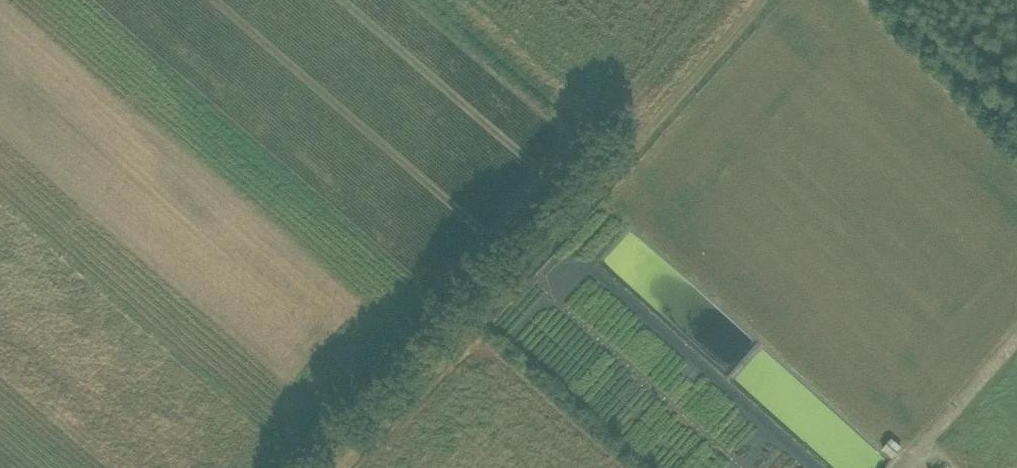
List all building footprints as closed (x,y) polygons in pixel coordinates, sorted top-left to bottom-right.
[(941,458),(932,467),(952,467),(941,458)]
